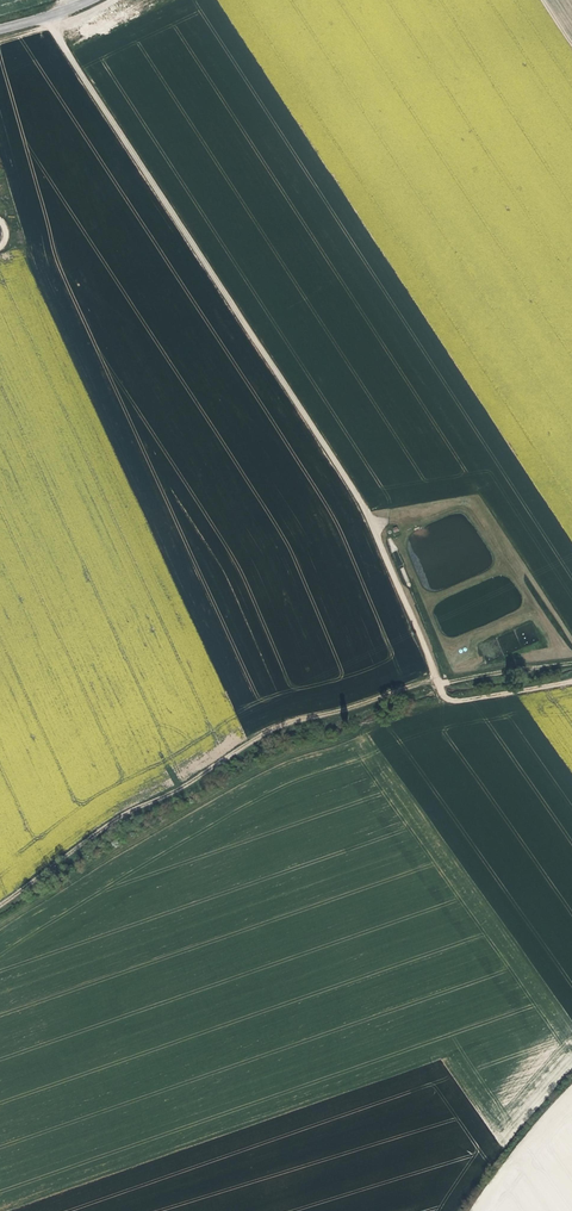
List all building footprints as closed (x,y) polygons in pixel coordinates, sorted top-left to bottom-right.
[(514,629),(521,647),(539,640),(531,622),(514,629)]
